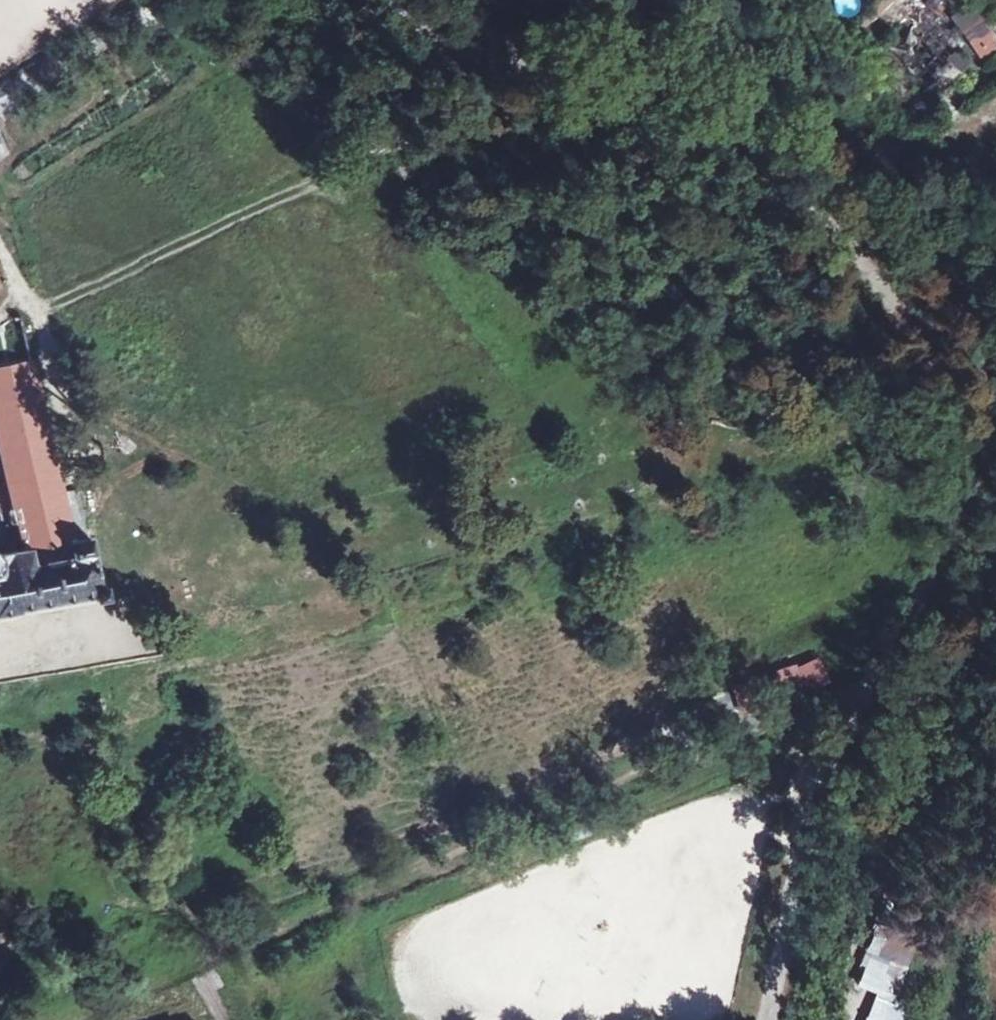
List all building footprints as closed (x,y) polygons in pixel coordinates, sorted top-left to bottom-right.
[(863,37),(922,3),(920,0),(880,0),(851,16),(863,37)] [(959,34),(967,29),(952,8),(947,0),(934,0),(959,34)] [(952,8),(967,29),(984,50),(995,41),(995,30),(974,0),(963,0),(952,8)] [(933,85),(936,88),(940,84),(945,88),(956,77),(912,30),(891,51),(928,90),(933,85)] [(19,611),(18,607),(100,594),(98,585),(90,540),(86,541),(77,492),(60,495),(31,367),(0,374),(0,444),(23,551),(0,554),(0,613),(19,611)] [(818,655),(767,674),(782,715),(833,697),(818,655)] [(868,1019),(906,1019),(912,1004),(901,999),(917,955),(875,938),(857,982),(879,993),(868,1019)]
